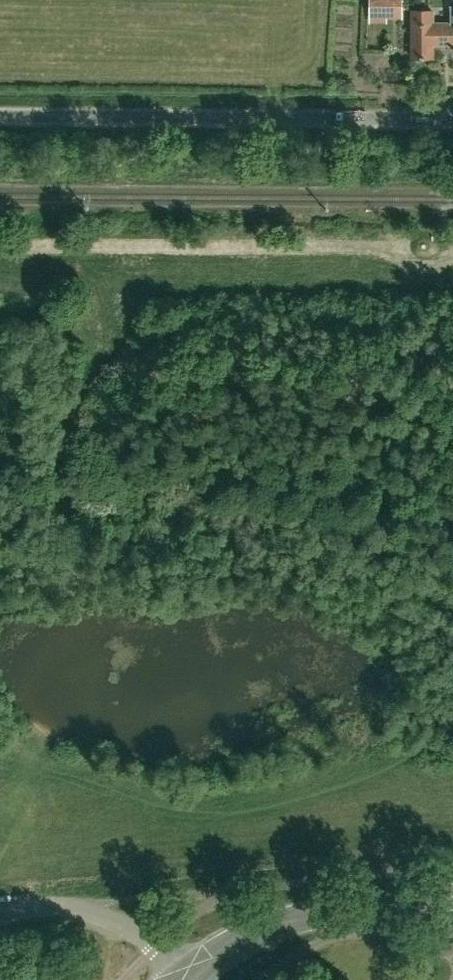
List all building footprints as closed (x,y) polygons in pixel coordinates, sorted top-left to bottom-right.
[(402,12),(402,0),(370,0),(370,12),(402,12)] [(445,42),(452,42),(452,7),(451,7),(451,23),(445,22),(445,42)] [(445,42),(445,22),(432,22),(433,9),(412,9),(412,56),(432,56),(432,42),(445,42)] [(334,925),(352,918),(349,910),(331,917),(334,925)]
